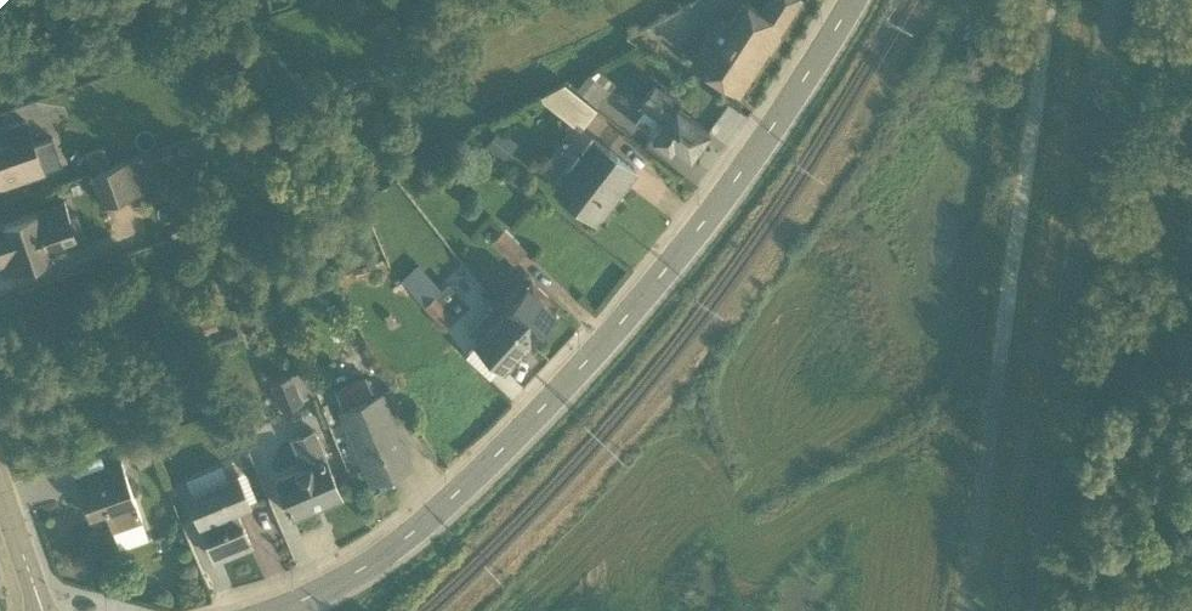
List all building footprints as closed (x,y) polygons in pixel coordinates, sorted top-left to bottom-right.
[(688,58),(737,90),(797,0),(763,0),(758,8),(745,0),(730,23),(717,14),(688,58)] [(592,67),(574,91),(596,107),(614,84),(592,67)] [(681,101),(654,80),(636,105),(641,109),(631,122),(668,150),(672,146),(687,157),(707,131),(676,108),(681,101)] [(574,91),(563,83),(538,96),(579,129),(596,107),(574,91)] [(731,128),(740,111),(726,104),(718,121),(731,128)] [(62,165),(52,137),(35,143),(26,121),(0,130),(0,187),(62,165)] [(516,144),(497,129),(482,147),(501,162),(516,144)] [(615,194),(634,170),(589,136),(551,186),(592,217),(611,191),(615,194)] [(150,152),(89,173),(101,204),(161,183),(150,152)] [(64,200),(0,222),(0,268),(2,273),(86,244),(76,213),(70,215),(64,200)] [(525,248),(502,228),(490,242),(513,262),(525,248)] [(469,306),(447,282),(438,291),(419,266),(402,278),(412,295),(443,329),(469,306)] [(532,278),(500,312),(529,340),(555,313),(543,301),(549,294),(532,278)] [(503,369),(529,340),(500,312),(493,305),(468,330),(476,337),(472,341),(475,344),(497,364),(503,369)] [(486,377),(497,364),(475,344),(464,355),(486,377)] [(302,370),(269,384),(281,409),(313,395),(302,370)] [(380,391),(338,408),(368,481),(410,464),(380,391)] [(274,477),(291,517),(341,497),(313,429),(289,439),(300,467),(274,477)] [(140,439),(126,447),(139,468),(152,459),(140,439)] [(75,478),(104,468),(100,453),(70,463),(75,478)] [(140,520),(120,462),(104,468),(75,478),(88,516),(105,510),(112,530),(140,520)] [(236,511),(250,505),(238,473),(226,477),(221,464),(185,478),(191,491),(187,493),(214,559),(250,545),(236,511)]
